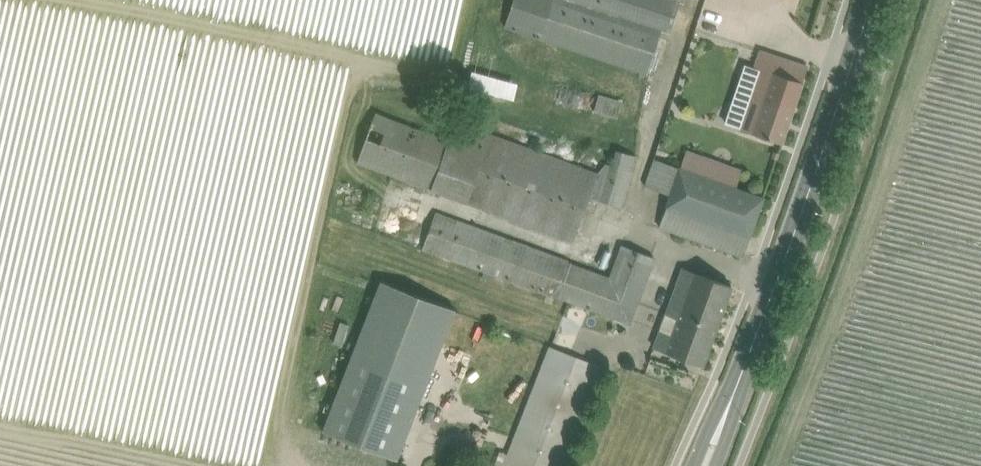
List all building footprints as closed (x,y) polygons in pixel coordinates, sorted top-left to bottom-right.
[(503,25),(646,73),(661,29),(669,32),(679,1),(682,2),(683,0),(512,0),(503,25)] [(781,142),(807,67),(760,50),(754,67),(759,69),(739,127),(781,142)] [(469,68),(464,84),(511,98),(515,81),(469,68)] [(617,116),(622,100),(598,93),(593,109),(617,116)] [(595,174),(455,122),(448,139),(375,112),(357,161),(571,242),(588,198),(616,205),(634,156),(614,151),(608,166),(603,165),(595,174)] [(735,188),(735,187),(741,171),(685,151),(679,167),(679,169),(735,188)] [(679,169),(679,167),(653,158),(643,187),(670,196),(660,227),(742,256),(763,197),(735,187),(735,188),(679,169)] [(423,247),(484,270),(481,277),(493,281),(496,274),(630,324),(654,258),(620,246),(609,278),(568,263),(569,261),(436,212),(423,247)] [(702,365),(731,286),(682,268),(653,347),(702,365)] [(455,310),(380,281),(322,430),(397,459),(455,310)] [(584,360),(548,346),(502,465),(564,465),(603,367),(584,360)]
